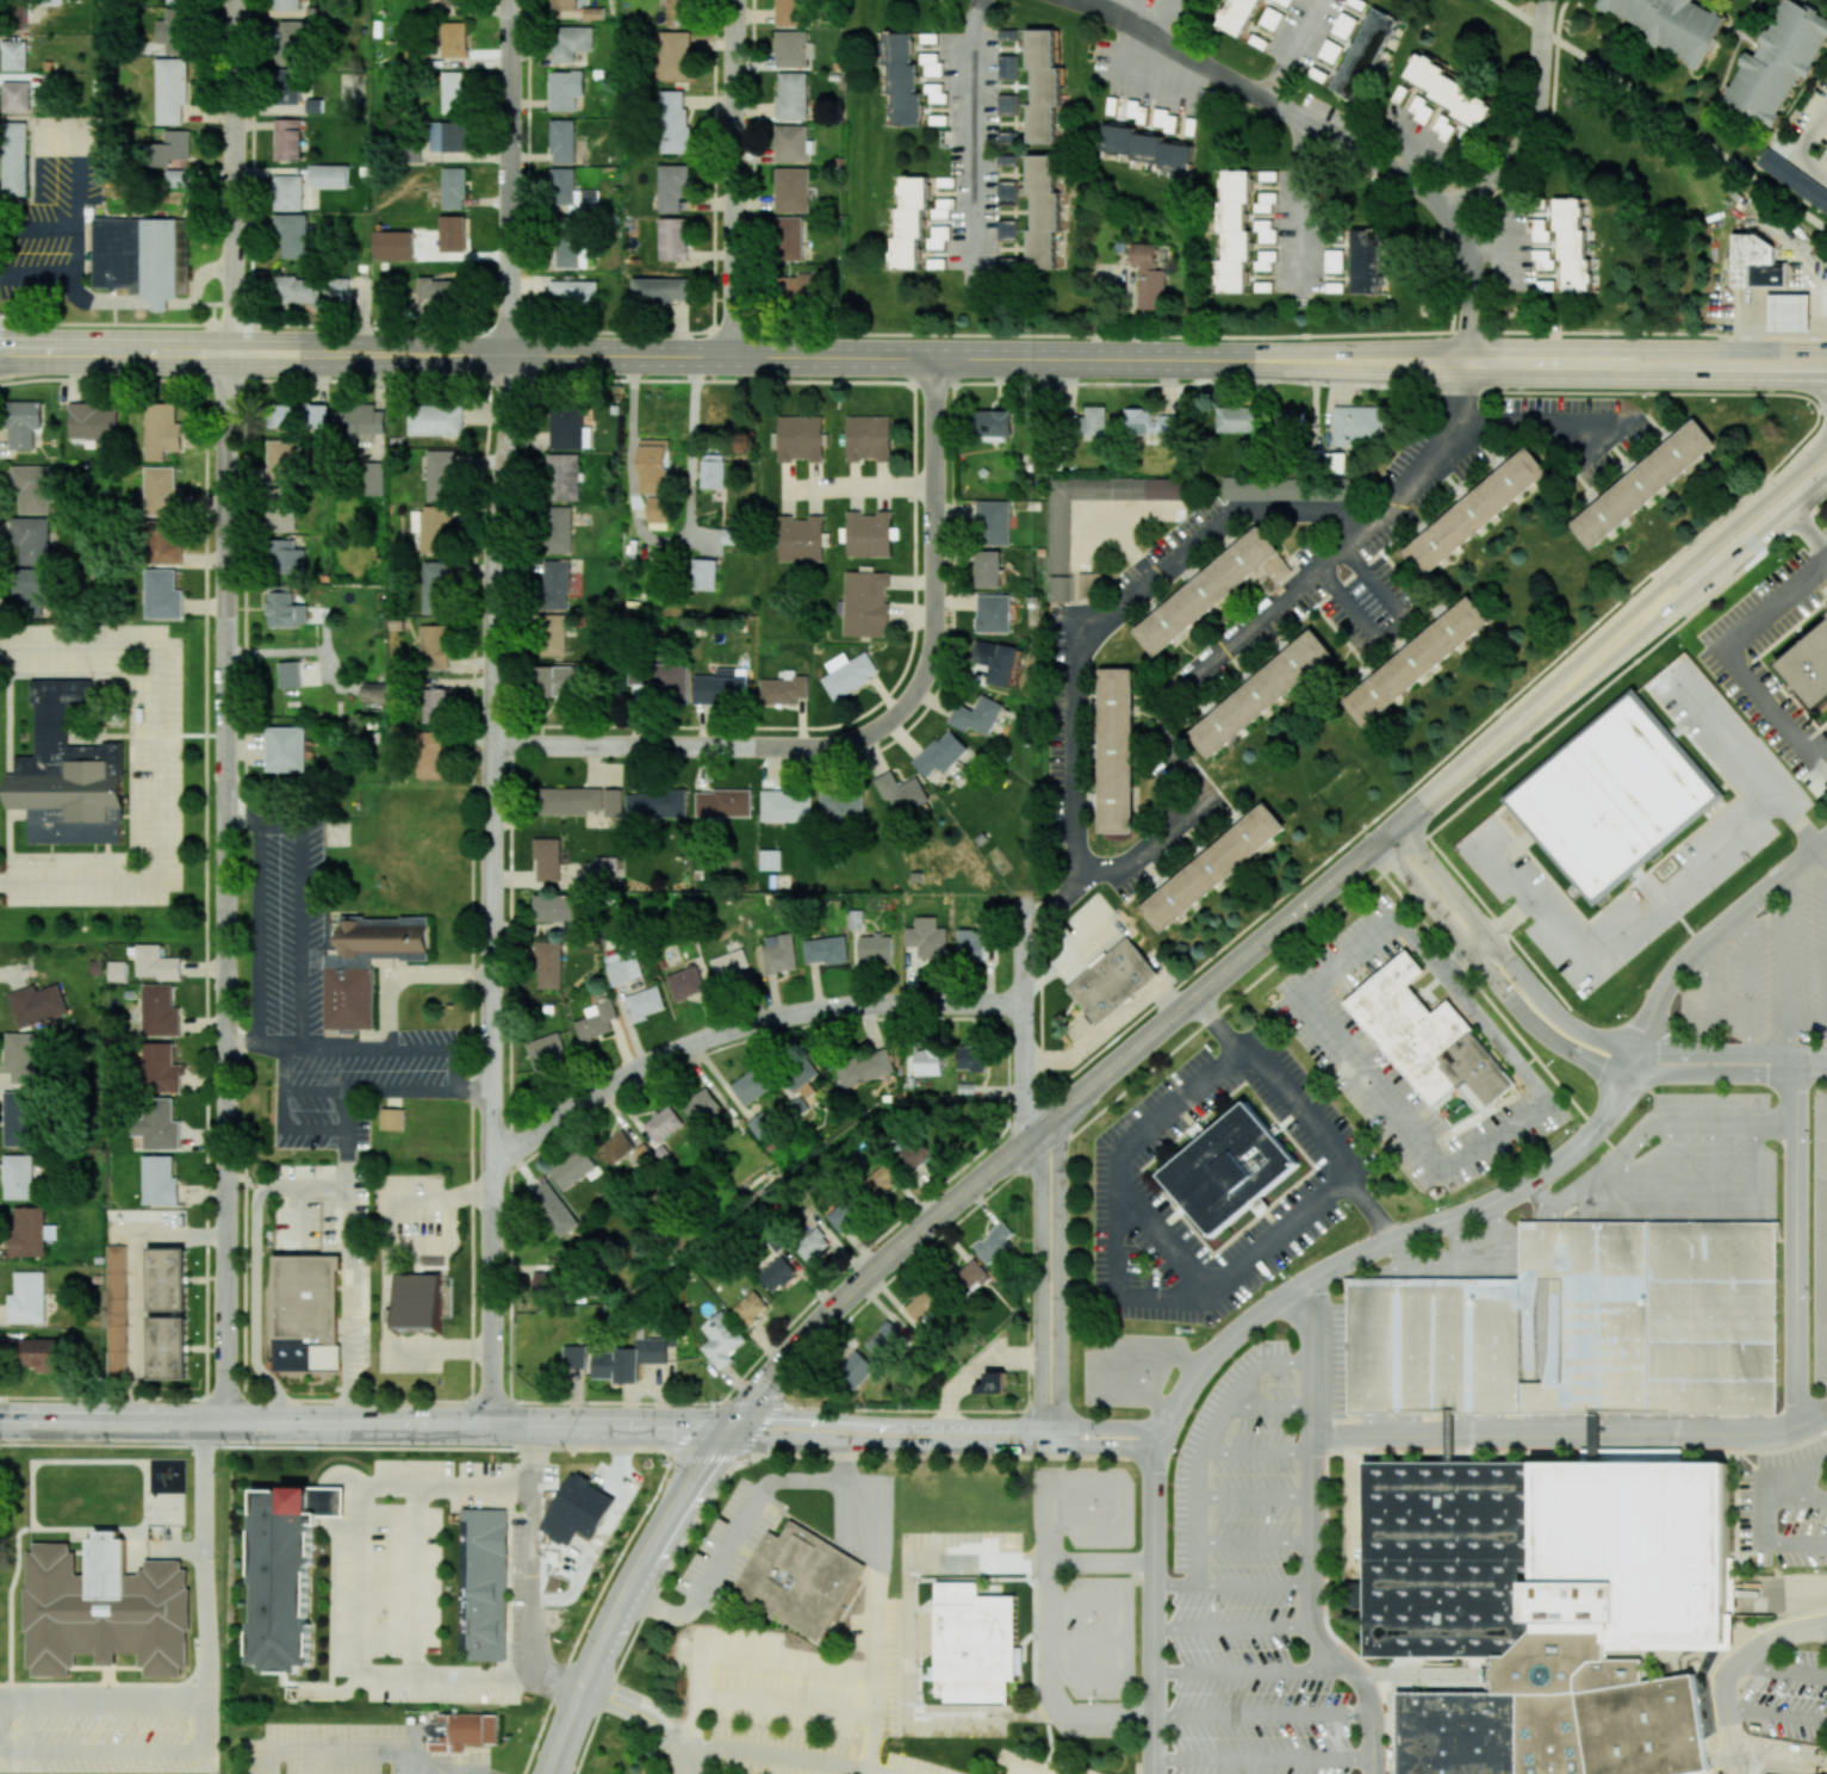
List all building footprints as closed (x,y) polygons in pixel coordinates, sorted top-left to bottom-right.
[(25,30),(26,0),(9,0),(8,30),(25,30)] [(300,10),(300,0),(274,0),(274,10),(300,10)] [(551,11),(577,10),(577,0),(551,0),(551,11)] [(687,25),(686,0),(666,0),(667,26),(687,25)] [(776,25),(777,0),(810,0),(810,26),(776,25)] [(1218,26),(1242,38),(1260,0),(1231,0),(1218,26)] [(1649,30),(1645,41),(1703,68),(1726,16),(1691,0),(1600,0),(1597,7),(1649,30)] [(1799,74),(1807,78),(1826,40),(1826,17),(1794,0),(1783,0),(1755,56),(1746,52),(1722,100),(1773,126),(1799,74)] [(1283,14),(1268,6),(1258,23),(1274,31),(1283,14)] [(1398,20),(1375,7),(1332,89),(1355,101),(1398,20)] [(157,20),(157,44),(165,44),(165,54),(187,53),(186,8),(166,9),(166,20),(157,20)] [(304,21),(278,20),(277,64),(303,65),(304,21)] [(441,57),(466,56),(465,22),(441,23),(441,57)] [(592,26),(551,27),(552,62),(575,62),(575,51),(592,51),(592,26)] [(1055,30),(1028,30),(1028,69),(1033,69),(1033,104),(1028,104),(1028,143),(1055,143),(1055,105),(1060,105),(1060,67),(1054,67),(1055,30)] [(691,32),(660,31),(659,80),(690,81),(691,32)] [(808,67),(776,67),(776,31),(809,31),(808,67)] [(920,125),(920,94),(915,94),(915,62),(910,62),(910,33),(884,33),(884,65),(889,65),(889,94),(893,94),(892,125),(920,125)] [(1318,57),(1334,65),(1343,47),(1326,38),(1318,57)] [(26,70),(26,40),(2,40),(3,70),(26,70)] [(999,79),(1017,79),(1017,55),(999,55),(999,79)] [(1404,77),(1431,91),(1428,96),(1454,109),(1451,115),(1481,130),(1497,99),(1415,57),(1404,77)] [(156,124),(182,125),(182,104),(187,104),(188,58),(156,58),(156,124)] [(594,69),(603,69),(603,77),(594,77),(594,69)] [(300,104),(299,70),(275,70),(275,104),(300,104)] [(442,113),(464,112),(464,71),(441,72),(442,113)] [(584,71),(549,71),(549,111),(575,111),(575,96),(584,96),(584,71)] [(777,120),(807,120),(807,72),(777,72),(777,120)] [(3,112),(28,112),(29,82),(3,81),(3,112)] [(945,103),(944,83),(926,84),(927,104),(945,103)] [(687,90),(659,91),(659,153),(688,153),(687,90)] [(1000,95),(999,114),(1016,115),(1017,95),(1000,95)] [(1426,123),(1435,107),(1416,97),(1407,112),(1426,123)] [(323,99),(306,99),(306,113),(323,113),(323,99)] [(1456,125),(1439,117),(1432,132),(1448,140),(1456,125)] [(275,160),(302,160),(301,119),(274,119),(275,160)] [(574,164),(575,120),(552,120),(551,163),(574,164)] [(27,195),(26,122),(3,122),(4,196),(27,195)] [(464,122),(428,122),(429,152),(465,151),(464,122)] [(1100,152),(1130,154),(1129,160),(1158,163),(1158,169),(1189,172),(1192,142),(1132,136),(1133,127),(1103,124),(1100,152)] [(809,163),(776,163),(776,126),(809,126),(809,163)] [(190,130),(164,130),(164,144),(146,143),(146,166),(171,167),(172,159),(189,159),(190,130)] [(1017,132),(999,132),(999,143),(1017,143),(1017,132)] [(402,162),(421,162),(421,145),(402,144),(402,162)] [(1826,215),(1826,190),(1766,147),(1754,164),(1826,215)] [(999,165),(1017,165),(1017,156),(999,155),(999,165)] [(1027,268),(1062,268),(1063,240),(1060,240),(1060,193),(1055,193),(1056,155),(1028,155),(1027,193),(1033,193),(1032,229),(1028,229),(1027,268)] [(309,183),(347,184),(347,166),(310,165),(309,183)] [(659,165),(659,213),(681,213),(682,186),(689,187),(689,165),(659,165)] [(465,168),(443,168),(442,208),(465,209),(465,168)] [(599,190),(574,190),(574,168),(552,168),(551,204),(569,204),(569,211),(598,212),(599,190)] [(809,213),(777,213),(777,168),(810,169),(809,213)] [(187,186),(186,169),(167,170),(167,187),(187,186)] [(1223,175),(1223,206),(1219,206),(1219,235),(1224,235),(1224,265),(1218,265),(1218,297),(1245,297),(1245,265),(1250,265),(1250,236),(1245,236),(1245,207),(1250,207),(1250,174),(1223,175)] [(303,175),(275,175),(274,210),(302,211),(303,175)] [(917,269),(917,238),(922,238),(922,209),(927,209),(927,177),(900,177),(900,209),(896,209),(896,238),(891,238),(891,269),(917,269)] [(999,204),(1017,204),(1016,180),(999,180),(999,204)] [(1256,212),(1270,213),(1271,202),(1275,203),(1275,197),(1273,197),(1273,193),(1257,193),(1256,212)] [(1564,291),(1588,290),(1588,230),(1582,230),(1582,199),(1554,199),(1554,230),(1559,230),(1559,261),(1564,261),(1564,291)] [(932,218),(949,218),(949,200),(938,200),(938,208),(932,208),(932,218)] [(275,235),(283,235),(283,258),(308,257),(307,214),(275,214),(275,235)] [(465,216),(439,216),(439,251),(464,251),(465,216)] [(802,260),(803,217),(777,216),(776,260),(802,260)] [(179,219),(95,217),(93,288),(145,290),(144,309),(168,310),(168,299),(177,299),(179,219)] [(660,260),(687,260),(686,218),(659,218),(660,260)] [(1271,230),(1271,219),(1254,220),(1254,233),(1258,233),(1259,244),(1276,243),(1276,230),(1271,230)] [(1529,242),(1550,243),(1551,229),(1545,229),(1546,219),(1530,219),(1529,242)] [(1017,240),(1016,220),(999,220),(999,240),(1017,240)] [(949,226),(932,226),(932,237),(928,237),(927,250),(943,250),(944,239),(948,240),(949,226)] [(1353,293),(1380,293),(1379,230),(1352,230),(1353,293)] [(413,260),(414,232),(375,231),(374,259),(413,260)] [(1736,231),(1735,286),(1788,286),(1788,261),(1776,261),(1776,244),(1757,232),(1736,231)] [(585,267),(585,238),(556,239),(556,268),(585,267)] [(1140,265),(1139,309),(1165,310),(1166,266),(1157,266),(1158,243),(1132,243),(1132,265),(1140,265)] [(1344,273),(1344,250),(1325,249),(1324,273),(1344,273)] [(1273,272),(1274,250),(1256,250),(1255,271),(1273,272)] [(1552,250),(1534,250),(1535,270),(1553,270),(1552,250)] [(179,293),(187,294),(188,266),(180,266),(179,293)] [(778,275),(777,302),(816,303),(816,276),(778,275)] [(322,302),(322,277),(275,277),(275,302),(322,302)] [(328,278),(328,300),(349,300),(348,278),(328,278)] [(418,300),(462,302),(463,280),(419,278),(418,300)] [(690,279),(633,278),(632,302),(690,303),(690,279)] [(551,294),(569,294),(568,304),(598,305),(598,281),(551,280),(551,294)] [(1255,285),(1255,294),(1274,296),(1274,285),(1255,285)] [(1769,293),(1770,330),(1810,330),(1810,293),(1769,293)] [(41,428),(41,401),(8,401),(7,449),(33,450),(34,428),(41,428)] [(69,437),(117,439),(118,404),(70,403),(69,437)] [(146,461),(165,461),(165,451),(184,451),(184,423),(177,423),(177,403),(147,403),(146,461)] [(328,429),(328,404),(273,403),(272,428),(328,429)] [(409,403),(464,404),(464,433),(409,432),(409,403)] [(1106,407),(1086,406),(1086,416),(1068,416),(1068,438),(1106,439),(1106,407)] [(1216,433),(1261,432),(1260,406),(1216,407),(1216,433)] [(1383,407),(1335,406),(1333,444),(1382,445),(1383,407)] [(583,449),(583,408),(551,408),(550,449),(583,449)] [(1125,433),(1179,434),(1179,415),(1155,415),(1155,409),(1125,408),(1125,433)] [(385,433),(384,409),(334,411),(335,438),(372,436),(372,433),(385,433)] [(1011,440),(1012,411),(976,410),(975,439),(1011,440)] [(1303,430),(1303,411),(1276,410),(1276,430),(1303,430)] [(892,416),(847,415),(846,460),(892,460),(892,416)] [(822,416),(778,416),(779,461),(823,460),(822,416)] [(1567,522),(1694,417),(1715,442),(1589,548),(1567,522)] [(642,439),(640,493),(668,493),(670,440),(642,439)] [(300,440),(269,440),(269,483),(300,484),(300,440)] [(1405,552),(1530,446),(1551,471),(1427,576),(1405,552)] [(453,450),(426,450),(427,502),(454,501),(453,450)] [(1332,473),(1345,472),(1344,452),(1331,453),(1332,473)] [(580,501),(579,453),(549,454),(550,501),(580,501)] [(701,488),(725,488),(725,454),(702,453),(701,488)] [(383,495),(384,463),(365,462),(364,495),(383,495)] [(15,514),(49,513),(47,465),(14,466),(15,514)] [(176,467),(146,467),(147,515),(183,515),(183,487),(177,487),(176,467)] [(1184,500),(1184,479),(1049,477),(1048,574),(1069,574),(1070,499),(1184,500)] [(647,496),(667,496),(666,522),(647,521),(647,496)] [(1009,545),(1009,529),(1017,529),(1017,515),(1010,515),(1010,501),(977,500),(976,544),(1009,545)] [(411,531),(420,531),(419,554),(449,554),(450,506),(423,505),(423,510),(411,510),(411,531)] [(571,506),(546,507),(547,554),(572,553),(571,506)] [(270,531),(295,532),(296,509),(271,508),(270,531)] [(848,557),(892,556),(892,513),(860,513),(860,510),(847,511),(848,557)] [(779,562),(823,561),(823,515),(808,515),(808,519),(792,520),(792,515),(777,515),(779,562)] [(15,565),(49,564),(48,517),(14,518),(15,565)] [(1131,629),(1257,525),(1279,550),(1152,656),(1131,629)] [(723,527),(740,528),(739,544),(722,544),(723,527)] [(304,549),(295,549),(295,539),(270,540),(271,573),(305,572),(304,549)] [(999,587),(974,587),(974,551),(999,550),(999,587)] [(691,589),(692,558),(716,558),(715,590),(691,589)] [(568,609),(569,561),(544,560),(542,609),(568,609)] [(448,614),(449,562),(422,561),(421,613),(448,614)] [(47,616),(47,568),(16,568),(16,616),(47,616)] [(146,618),(183,619),(184,589),(176,589),(177,569),(147,569),(146,618)] [(889,637),(890,603),(885,603),(886,586),(891,586),(891,572),(845,571),(844,601),(838,600),(837,613),(843,613),(843,636),(889,637)] [(1080,600),(1079,572),(1101,572),(1101,598),(1080,600)] [(1049,602),(1048,576),(1070,575),(1071,602),(1049,602)] [(271,627),(308,625),(308,605),(292,605),(292,585),(270,586),(271,627)] [(1346,701),(1469,594),(1493,621),(1368,728),(1346,701)] [(1010,633),(1011,595),(977,595),(976,632),(1010,633)] [(564,656),(565,615),(539,615),(538,655),(564,656)] [(419,625),(418,667),(447,667),(448,625),(419,625)] [(1781,664),(1819,708),(1826,701),(1826,625),(1781,664)] [(1187,733),(1312,628),(1335,655),(1210,761),(1187,733)] [(1018,648),(977,640),(972,662),(990,666),(987,683),(1010,688),(1018,648)] [(821,678),(834,701),(880,673),(867,651),(821,678)] [(300,661),(278,662),(280,688),(301,687),(300,661)] [(688,705),(688,664),(629,663),(628,684),(661,685),(661,704),(688,705)] [(587,693),(586,666),(537,667),(538,695),(587,693)] [(693,675),(694,703),(748,702),(747,668),(716,668),(717,675),(693,675)] [(1131,835),(1096,835),(1098,668),(1131,668),(1131,835)] [(761,704),(798,703),(798,698),(809,698),(809,675),(795,675),(795,670),(785,670),(785,679),(760,679),(761,704)] [(122,843),(123,745),(68,744),(68,707),(92,707),(92,680),(31,679),(31,704),(36,704),(35,756),(15,756),(15,774),(6,774),(6,808),(28,808),(28,843),(122,843)] [(388,682),(363,683),(363,703),(389,702),(388,682)] [(1630,688),(1499,799),(1590,905),(1720,794),(1630,688)] [(424,722),(449,722),(449,689),(423,689),(424,722)] [(1004,705),(981,694),(973,711),(957,703),(947,722),(967,732),(970,726),(989,736),(1004,705)] [(268,771),(268,727),(306,727),(305,771),(268,771)] [(969,749),(949,728),(913,763),(927,778),(939,767),(945,773),(969,749)] [(442,778),(443,731),(418,731),(417,777),(442,778)] [(899,785),(893,771),(875,778),(884,800),(891,797),(898,814),(930,801),(920,776),(899,785)] [(623,786),(623,813),(605,813),(605,786),(623,786)] [(696,816),(751,816),(751,790),(696,790),(696,816)] [(686,818),(687,792),(627,791),(627,818),(686,818)] [(820,791),(821,823),(864,822),(863,791),(820,791)] [(761,822),(812,821),(811,792),(761,792),(761,822)] [(1287,830),(1160,937),(1137,910),(1264,804),(1287,830)] [(560,838),(535,839),(535,881),(560,881),(560,838)] [(782,848),(783,868),(762,868),(760,848),(782,848)] [(596,879),(619,879),(619,857),(596,857),(596,879)] [(533,921),(582,921),(582,894),(533,895),(533,921)] [(327,1029),(373,1029),(373,955),(428,954),(428,917),(419,917),(419,921),(340,922),(340,949),(327,949),(327,1029)] [(947,959),(946,928),(937,928),(936,917),(915,917),(915,927),(904,927),(905,946),(918,946),(918,960),(947,959)] [(982,929),(956,929),(957,960),(983,959),(982,929)] [(765,973),(797,970),(793,934),(761,936),(765,973)] [(859,963),(892,963),(892,935),(858,935),(859,963)] [(1066,987),(1098,1026),(1160,975),(1128,936),(1066,987)] [(805,964),(847,962),(846,937),(804,939),(805,964)] [(537,988),(563,988),(562,941),(536,942),(537,988)] [(182,978),(182,958),(162,957),(162,944),(137,944),(137,978),(182,978)] [(1403,945),(1340,1000),(1428,1103),(1454,1080),(1433,1056),(1469,1025),(1446,999),(1429,1013),(1405,985),(1422,969),(1403,945)] [(749,966),(743,948),(710,960),(719,984),(747,974),(745,968),(749,966)] [(604,957),(613,985),(643,976),(637,956),(622,960),(620,952),(604,957)] [(126,981),(127,961),(109,961),(108,981),(126,981)] [(666,976),(675,1002),(709,990),(699,964),(666,976)] [(69,1011),(59,983),(37,991),(35,983),(8,993),(20,1029),(69,1011)] [(173,985),(143,984),(143,1035),(180,1036),(180,1007),(173,1007),(173,985)] [(666,1010),(658,985),(624,996),(633,1021),(666,1010)] [(618,1018),(613,999),(584,1006),(587,1018),(575,1021),(580,1041),(613,1033),(610,1020),(618,1018)] [(1479,1110),(1454,1080),(1433,1056),(1469,1025),(1516,1079),(1479,1110)] [(535,1072),(569,1062),(560,1032),(527,1042),(535,1072)] [(11,1083),(35,1083),(35,1033),(5,1033),(5,1071),(11,1071),(11,1083)] [(173,1043),(144,1042),(143,1092),(181,1093),(182,1065),(173,1065),(173,1043)] [(957,1070),(984,1071),(984,1047),(957,1046),(957,1070)] [(895,1073),(888,1048),(835,1063),(842,1088),(895,1073)] [(941,1075),(942,1050),(915,1049),(914,1075),(941,1075)] [(798,1089),(805,1099),(816,1092),(809,1081),(819,1073),(807,1057),(781,1077),(793,1093),(798,1089)] [(771,1089),(755,1067),(730,1086),(745,1107),(771,1089)] [(696,1126),(722,1108),(707,1087),(682,1105),(696,1126)] [(4,1146),(35,1146),(36,1093),(5,1092),(4,1146)] [(179,1149),(180,1121),(172,1120),(173,1099),(141,1098),(141,1113),(132,1113),(132,1136),(143,1136),(143,1149),(179,1149)] [(1245,1102),(1158,1177),(1213,1241),(1300,1166),(1245,1102)] [(642,1124),(656,1144),(684,1124),(669,1104),(642,1124)] [(381,1130),(404,1130),(404,1109),(381,1108),(381,1130)] [(597,1148),(610,1166),(636,1147),(623,1129),(597,1148)] [(899,1151),(913,1169),(933,1154),(920,1136),(899,1151)] [(550,1171),(564,1191),(598,1167),(583,1147),(550,1171)] [(34,1155),(8,1155),(8,1199),(34,1199),(34,1155)] [(143,1205),(178,1205),(178,1177),(173,1177),(173,1155),(143,1155),(143,1205)] [(876,1203),(900,1178),(882,1162),(859,1187),(876,1203)] [(528,1195),(561,1238),(580,1224),(548,1181),(528,1195)] [(842,1237),(865,1218),(847,1198),(825,1216),(842,1237)] [(11,1257),(44,1257),(44,1207),(11,1207),(11,1257)] [(1347,1278),(1346,1413),(1373,1413),(1415,1413),(1440,1413),(1449,1413),(1458,1413),(1496,1414),(1533,1414),(1579,1414),(1584,1414),(1595,1414),(1627,1414),(1668,1414),(1710,1414),(1753,1415),(1775,1415),(1775,1222),(1755,1221),(1711,1221),(1671,1221),(1628,1221),(1587,1221),(1545,1221),(1518,1221),(1518,1278),(1498,1278),(1458,1278),(1405,1278),(1347,1278)] [(1017,1243),(1002,1223),(972,1245),(986,1265),(1017,1243)] [(794,1244),(805,1262),(831,1246),(819,1228),(794,1244)] [(125,1245),(105,1245),(107,1376),(127,1375),(125,1245)] [(149,1247),(150,1310),(185,1310),(185,1247),(149,1247)] [(340,1255),(274,1256),(275,1370),(340,1370),(340,1255)] [(773,1294),(797,1274),(782,1255),(758,1275),(773,1294)] [(956,1266),(947,1273),(966,1297),(991,1277),(975,1258),(960,1271),(956,1266)] [(45,1271),(14,1271),(15,1294),(7,1294),(8,1324),(45,1323),(45,1271)] [(534,1289),(554,1289),(553,1272),(533,1272),(534,1289)] [(442,1274),(398,1274),(397,1329),(441,1330),(442,1274)] [(945,1302),(928,1285),(905,1309),(922,1325),(945,1302)] [(769,1307),(754,1290),(732,1309),(748,1326),(769,1307)] [(700,1347),(719,1371),(734,1359),(730,1354),(746,1341),(721,1310),(701,1327),(710,1339),(700,1347)] [(151,1379),(187,1378),(185,1316),(149,1317),(151,1379)] [(865,1345),(883,1363),(907,1339),(889,1321),(865,1345)] [(25,1366),(36,1366),(36,1371),(63,1372),(63,1339),(5,1338),(5,1356),(25,1356),(25,1366)] [(667,1363),(667,1338),(635,1338),(635,1350),(592,1349),(592,1378),(614,1378),(614,1383),(638,1383),(639,1362),(667,1363)] [(586,1345),(563,1346),(564,1368),(586,1368),(586,1345)] [(853,1391),(876,1368),(857,1349),(834,1372),(853,1391)] [(1007,1371),(1006,1396),(977,1396),(978,1385),(988,1385),(988,1371),(1007,1371)] [(1440,1464),(1450,1464),(1449,1413),(1440,1413),(1440,1464)] [(1585,1464),(1596,1464),(1595,1414),(1584,1414),(1585,1464)] [(1369,1464),(1440,1464),(1450,1464),(1533,1464),(1533,1632),(1511,1657),(1498,1657),(1456,1657),(1371,1658),(1371,1582),(1369,1464)] [(1722,1464),(1596,1464),(1585,1464),(1533,1464),(1533,1632),(1533,1645),(1610,1644),(1710,1644),(1723,1644),(1723,1614),(1723,1576),(1722,1464)] [(556,1502),(602,1526),(617,1496),(570,1472),(556,1502)] [(251,1488),(249,1664),(259,1665),(259,1672),(298,1673),(298,1665),(308,1665),(309,1524),(318,1524),(318,1516),(344,1516),(344,1488),(251,1488)] [(507,1666),(472,1666),(472,1654),(462,1654),(464,1512),(508,1513),(507,1666)] [(865,1564),(820,1642),(733,1590),(768,1532),(779,1539),(790,1520),(865,1564)] [(34,1543),(27,1563),(25,1668),(48,1676),(69,1676),(77,1653),(98,1654),(98,1665),(115,1665),(119,1653),(139,1654),(139,1666),(145,1668),(145,1676),(180,1677),(183,1668),(188,1668),(189,1571),(181,1568),(181,1560),(145,1560),(139,1575),(125,1574),(125,1539),(103,1531),(96,1531),(96,1538),(89,1538),(89,1575),(73,1575),(74,1543),(34,1543)] [(1364,1609),(1364,1583),(1342,1583),(1341,1609),(1364,1609)] [(943,1586),(942,1699),(947,1699),(947,1706),(1012,1706),(1012,1685),(1020,1685),(1021,1600),(982,1600),(982,1587),(943,1586)] [(1711,1772),(1705,1736),(1697,1676),(1649,1685),(1649,1658),(1610,1657),(1610,1644),(1533,1645),(1533,1632),(1511,1657),(1498,1657),(1498,1692),(1403,1692),(1403,1773),(1690,1773),(1711,1772)] [(1723,1644),(1710,1644),(1697,1676),(1705,1736),(1716,1730),(1708,1675),(1723,1644)] [(499,1717),(440,1717),(440,1724),(433,1724),(433,1730),(428,1730),(428,1737),(430,1737),(431,1755),(452,1755),(452,1747),(455,1747),(455,1756),(467,1755),(467,1748),(499,1748),(499,1717)] [(1808,1773),(1826,1773),(1826,1738),(1808,1773)]
